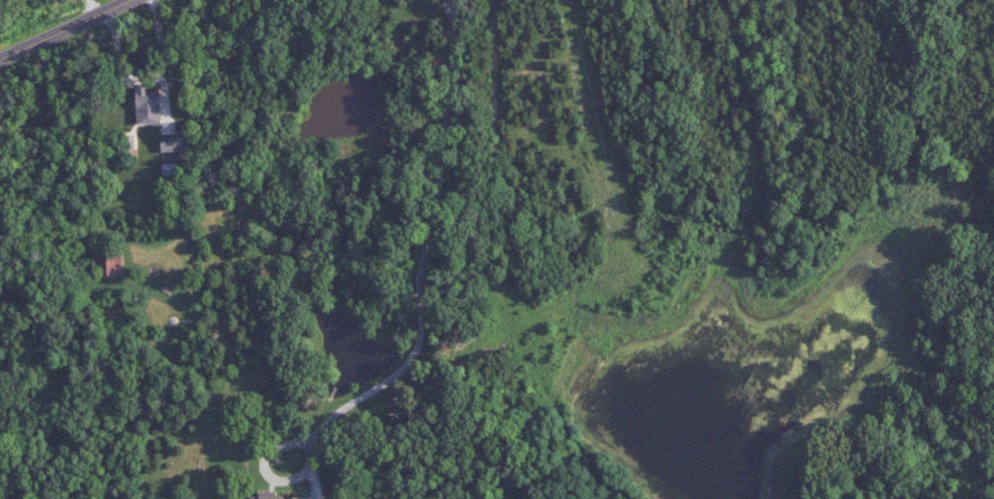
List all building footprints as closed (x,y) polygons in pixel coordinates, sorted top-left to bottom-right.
[(146,92),(146,87),(135,87),(136,124),(160,124),(159,91),(146,92)] [(160,134),(160,152),(184,151),(183,133),(160,134)] [(92,249),(93,277),(122,275),(120,248),(92,249)]
